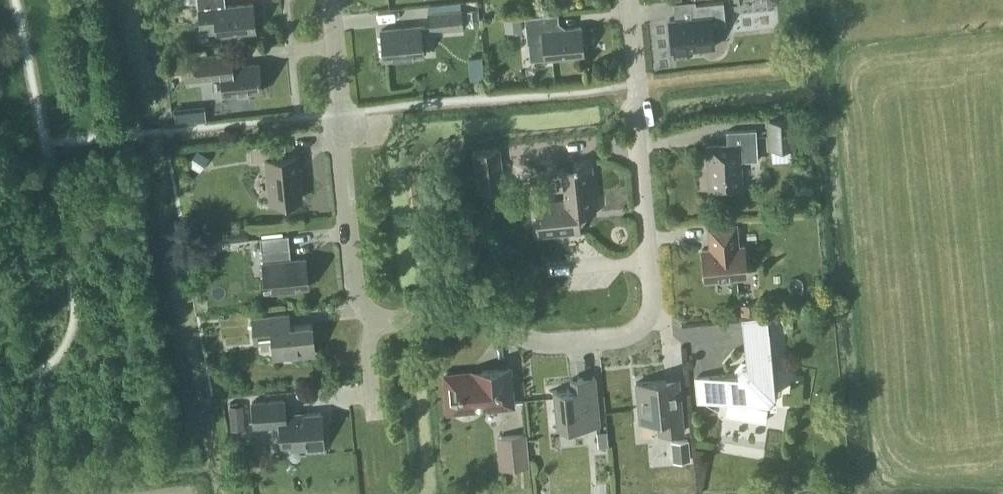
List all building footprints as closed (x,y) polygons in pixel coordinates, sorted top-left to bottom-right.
[(225,0),(188,0),(188,2),(197,2),(199,22),(208,21),(209,27),(216,27),(217,35),(256,31),(253,3),(226,6),(225,0)] [(714,46),(712,25),(725,24),(723,1),(695,4),(697,16),(669,19),(672,51),(674,50),(675,60),(689,58),(688,49),(714,46)] [(464,29),(462,9),(427,12),(429,32),(464,29)] [(545,58),(584,55),(581,27),(554,29),(552,13),(525,16),(527,42),(543,41),(545,58)] [(505,31),(521,30),(521,18),(504,19),(505,31)] [(383,58),(424,55),(421,26),(380,30),(383,58)] [(262,90),(259,62),(233,65),(231,51),(183,56),(185,80),(221,77),(223,95),(262,90)] [(176,73),(175,58),(160,60),(161,74),(176,73)] [(206,120),(204,104),(173,107),(175,121),(195,118),(195,121),(206,120)] [(767,118),(768,147),(796,146),(795,117),(767,118)] [(742,161),(758,160),(756,129),(726,130),(727,145),(706,146),(707,168),(709,167),(710,192),(741,190),(740,171),(742,170),(742,161)] [(272,202),(300,199),(295,156),(286,156),(285,142),(250,146),(251,161),(267,159),(272,202)] [(505,188),(500,148),(473,151),(477,191),(505,188)] [(188,163),(200,171),(209,157),(197,149),(188,163)] [(585,214),(597,213),(591,160),(573,162),(574,167),(556,169),(556,170),(561,169),(564,199),(540,202),(540,200),(539,200),(540,218),(536,219),(538,237),(581,232),(580,221),(585,214)] [(737,214),(736,200),(719,202),(720,215),(737,214)] [(708,280),(747,277),(744,245),(738,246),(736,224),(708,226),(710,248),(702,249),(704,277),(708,280)] [(265,290),(308,286),(305,257),(286,259),(285,247),(290,247),(288,234),(260,237),(261,250),(266,249),(267,261),(262,262),(265,290)] [(742,303),(743,315),(757,314),(756,302),(742,303)] [(274,358),(315,354),(312,323),(290,326),(289,313),(252,317),(255,342),(272,340),(274,358)] [(769,396),(775,395),(775,389),(774,389),(767,320),(742,322),(746,362),(741,363),(737,368),(737,373),(697,376),(700,402),(728,399),(732,399),(767,406),(769,396)] [(485,407),(486,406),(513,404),(510,368),(482,370),(482,372),(444,376),(447,410),(474,408),(476,409),(477,409),(478,409),(480,409),(482,409),(484,408),(485,407)] [(556,428),(599,424),(595,376),(570,379),(571,389),(552,390),(556,428)] [(659,433),(683,431),(678,378),(636,382),(640,421),(657,420),(659,433)] [(306,454),(324,453),(321,412),(285,415),(284,400),(252,402),(254,426),(280,425),(281,447),(305,445),(306,454)] [(229,405),(231,429),(244,428),(243,404),(229,405)] [(596,431),(598,447),(609,446),(607,430),(596,431)] [(500,469),(528,466),(525,434),(497,437),(500,469)] [(691,460),(689,439),(670,440),(672,461),(691,460)]
